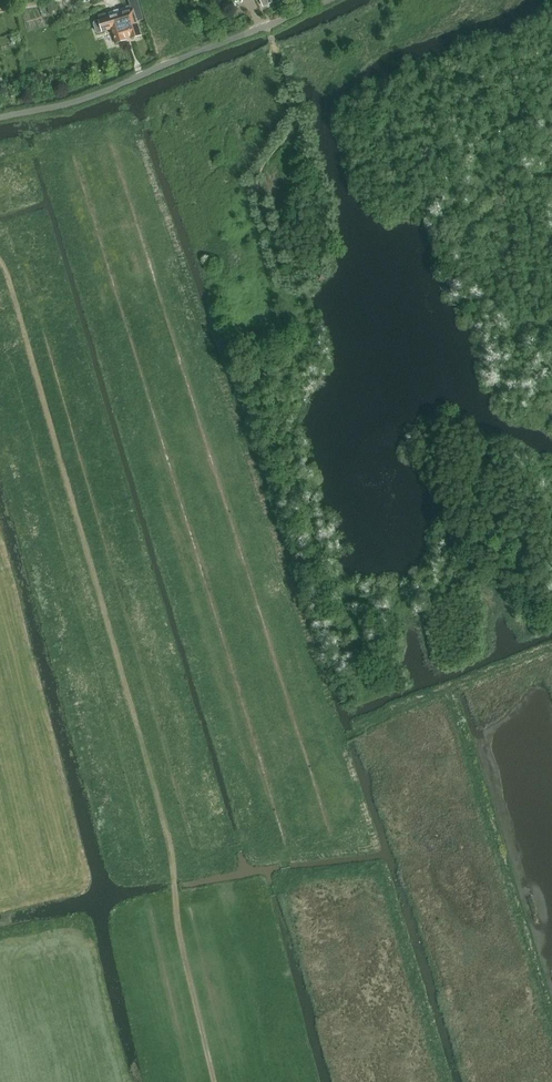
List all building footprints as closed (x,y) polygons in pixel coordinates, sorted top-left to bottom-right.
[(138,0),(130,0),(129,0),(132,10),(122,13),(122,14),(125,23),(130,39),(142,35),(138,22),(144,20),(138,0)] [(145,9),(155,6),(153,0),(142,0),(145,9)] [(56,3),(48,6),(49,12),(58,10),(56,3)] [(122,13),(121,9),(114,11),(98,16),(100,20),(94,22),(97,34),(103,32),(113,29),(117,43),(130,39),(125,23),(122,14),(122,13)]
